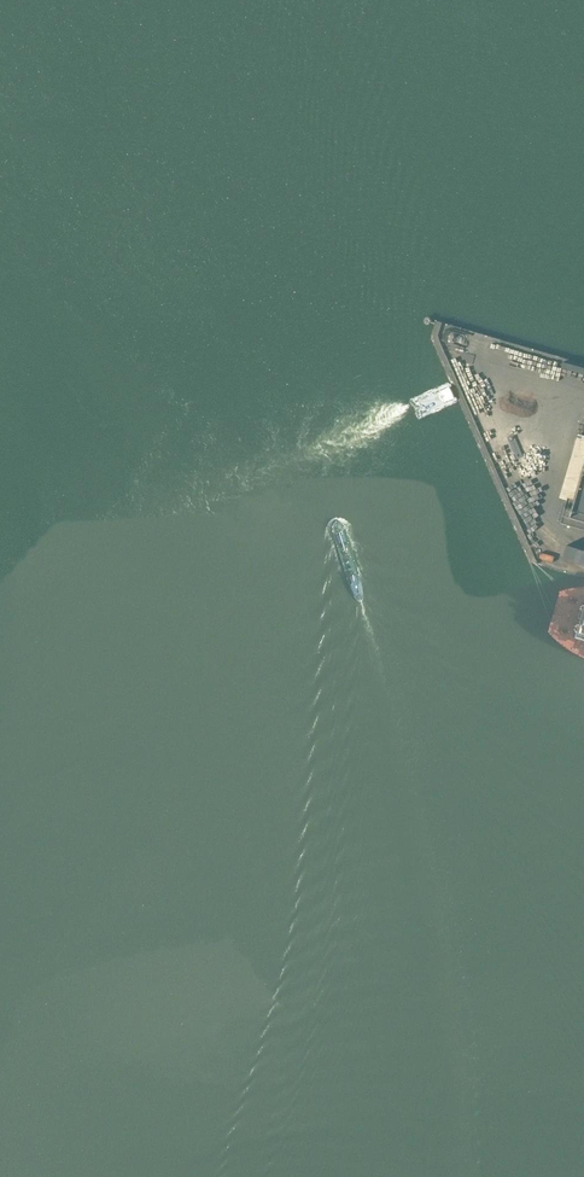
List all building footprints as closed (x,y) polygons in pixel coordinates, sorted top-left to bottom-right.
[(573,455),(566,478),(578,482),(573,500),(566,498),(559,524),(583,531),(583,458),(573,455)]
